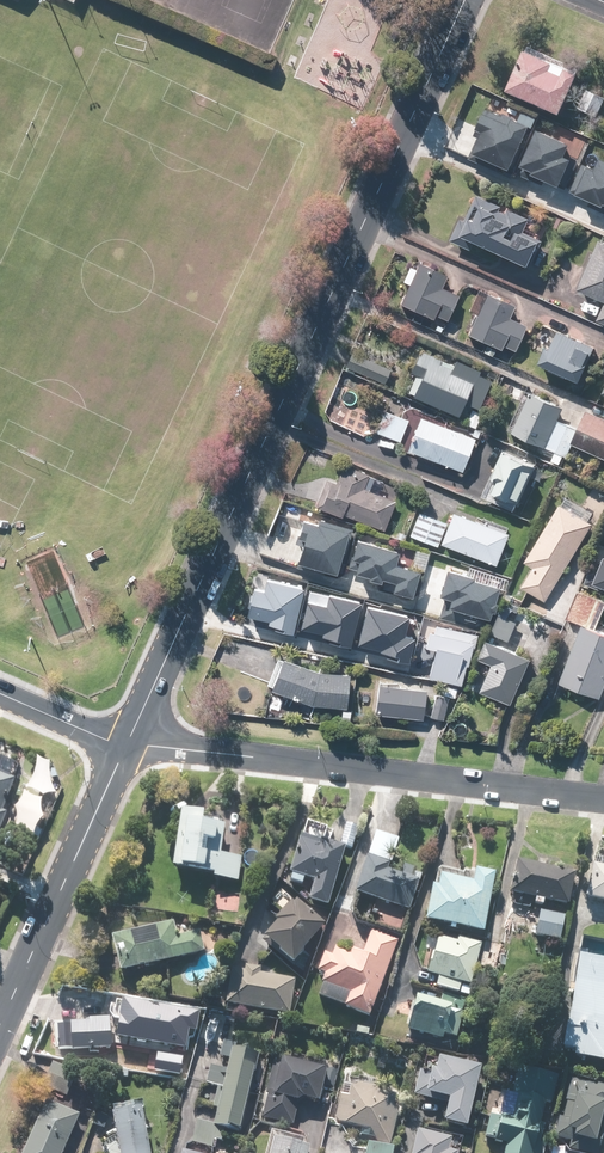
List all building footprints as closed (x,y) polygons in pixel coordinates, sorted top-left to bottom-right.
[(521,53),(504,92),(557,117),(574,78),(521,53)] [(527,128),(486,108),(473,135),(477,137),(468,154),(506,173),(527,128)] [(568,147),(534,132),(517,172),(557,189),(569,162),(563,159),(568,147)] [(599,162),(595,170),(581,165),(569,195),(603,208),(603,164),(599,162)] [(473,245),(527,268),(538,244),(521,236),(528,220),(471,195),(450,244),(470,252),(473,245)] [(597,242),(576,291),(603,303),(595,321),(603,326),(603,245),(597,242)] [(434,318),(446,323),(457,297),(440,289),(447,275),(418,262),(398,307),(432,322),(434,318)] [(502,348),(514,353),(525,328),(507,320),(513,306),(485,294),(466,337),(500,352),(502,348)] [(592,349),(551,332),(536,367),(577,385),(592,349)] [(413,375),(404,398),(456,419),(462,406),(476,412),(488,382),(475,377),(477,372),(454,362),(451,371),(439,367),(442,361),(416,350),(407,373),(413,375)] [(390,370),(351,356),(345,371),(384,385),(390,370)] [(563,409),(529,393),(509,436),(544,452),(563,409)] [(399,444),(407,421),(379,410),(371,433),(399,444)] [(584,412),(569,445),(603,460),(603,421),(584,412)] [(473,440),(417,419),(404,453),(460,474),(473,440)] [(533,467),(499,453),(488,479),(496,482),(489,498),(515,509),(533,467)] [(384,532),(394,503),(362,492),(367,476),(341,467),(335,484),(324,480),(315,510),(384,532)] [(593,514),(567,497),(523,563),(532,569),(521,586),(545,602),(594,527),(587,522),(593,514)] [(444,520),(416,512),(408,538),(436,547),(444,520)] [(507,536),(450,514),(438,545),(494,567),(507,536)] [(335,577),(346,528),(319,521),(318,528),(300,524),(295,545),(299,546),(294,567),(335,577)] [(353,570),(351,577),(382,585),(383,581),(391,584),(389,592),(409,598),(416,572),(390,565),(393,553),(352,543),(345,568),(353,570)] [(603,596),(603,562),(595,558),(583,588),(603,596)] [(469,578),(443,571),(436,597),(443,599),(438,620),(484,632),(495,591),(468,584),(469,578)] [(292,635),(302,590),(263,581),(261,591),(252,589),(246,619),(268,624),(266,629),(292,635)] [(595,627),(603,604),(603,603),(579,593),(569,616),(595,627)] [(348,650),(358,602),(326,595),(323,607),(308,603),(301,632),(323,637),(322,644),(348,650)] [(409,617),(366,607),(356,647),(408,659),(413,638),(405,636),(409,617)] [(517,622),(497,614),(489,635),(509,643),(517,622)] [(430,626),(422,658),(435,662),(430,681),(464,690),(477,638),(430,626)] [(582,626),(558,684),(598,700),(603,684),(603,634),(582,626)] [(483,641),(476,660),(490,665),(479,693),(512,706),(530,660),(483,641)] [(349,675),(275,657),(267,691),(345,709),(349,675)] [(424,691),(374,688),(372,718),(422,722),(424,691)] [(11,784),(0,780),(0,811),(11,784)] [(212,879),(237,882),(240,857),(218,854),(223,815),(178,810),(171,869),(212,874),(212,879)] [(357,829),(344,825),(339,845),(351,848),(357,829)] [(397,842),(373,834),(366,858),(389,866),(397,842)] [(305,903),(326,909),(342,849),(297,837),(287,876),(310,882),(305,903)] [(381,866),(363,860),(352,893),(408,912),(418,882),(380,869),(381,866)] [(570,875),(512,863),(506,894),(564,906),(570,875)] [(588,865),(580,899),(603,904),(603,869),(588,865)] [(492,872),(464,867),(462,875),(436,871),(433,889),(427,888),(421,924),(481,935),(492,872)] [(293,900),(259,940),(288,966),(323,926),(293,900)] [(561,915),(538,911),(534,938),(557,941),(561,915)] [(155,921),(106,932),(116,975),(202,956),(197,932),(174,938),(171,925),(156,928),(155,921)] [(328,957),(321,954),(314,974),(321,977),(318,985),(346,996),(340,1010),(367,1020),(398,940),(371,929),(362,953),(349,948),(347,953),(332,947),(328,957)] [(426,974),(468,986),(481,942),(458,935),(456,943),(436,937),(426,974)] [(502,946),(486,942),(479,966),(495,971),(502,946)] [(557,1051),(572,1054),(571,1060),(601,1065),(603,1047),(603,963),(574,957),(557,1051)] [(242,976),(226,974),(222,1008),(289,1014),(292,978),(260,975),(261,968),(243,966),(242,976)] [(461,1008),(410,998),(404,1030),(455,1041),(461,1008)] [(156,1006),(119,1001),(116,1023),(122,1024),(120,1042),(169,1049),(173,1018),(155,1016),(156,1006)] [(109,1019),(68,1020),(69,1051),(110,1049),(109,1019)] [(256,1058),(229,1051),(224,1071),(208,1067),(204,1084),(220,1088),(211,1126),(238,1132),(256,1058)] [(476,1068),(434,1059),(425,1096),(445,1101),(440,1125),(462,1130),(476,1068)] [(318,1104),(323,1069),(271,1061),(262,1120),(291,1125),(295,1101),(318,1104)] [(542,1102),(550,1104),(556,1075),(516,1067),(511,1094),(520,1096),(515,1116),(490,1111),(484,1142),(502,1146),(501,1152),(532,1152),(542,1102)] [(364,1140),(390,1145),(398,1110),(389,1109),(392,1097),(372,1093),(374,1083),(344,1076),(333,1123),(366,1131),(364,1140)] [(599,1109),(603,1110),(603,1084),(566,1076),(552,1136),(567,1140),(565,1151),(576,1152),(596,1152),(597,1146),(591,1144),(599,1109)] [(78,1113),(43,1098),(20,1152),(61,1152),(78,1113)] [(107,1109),(116,1152),(147,1152),(137,1103),(107,1109)] [(219,1142),(222,1130),(195,1123),(190,1145),(211,1151),(213,1141),(219,1142)] [(442,1152),(445,1142),(412,1135),(408,1152),(445,1152),(442,1152)] [(269,1141),(266,1152),(305,1152),(306,1148),(269,1141)] [(364,1143),(362,1152),(389,1152),(390,1149),(364,1143)]
